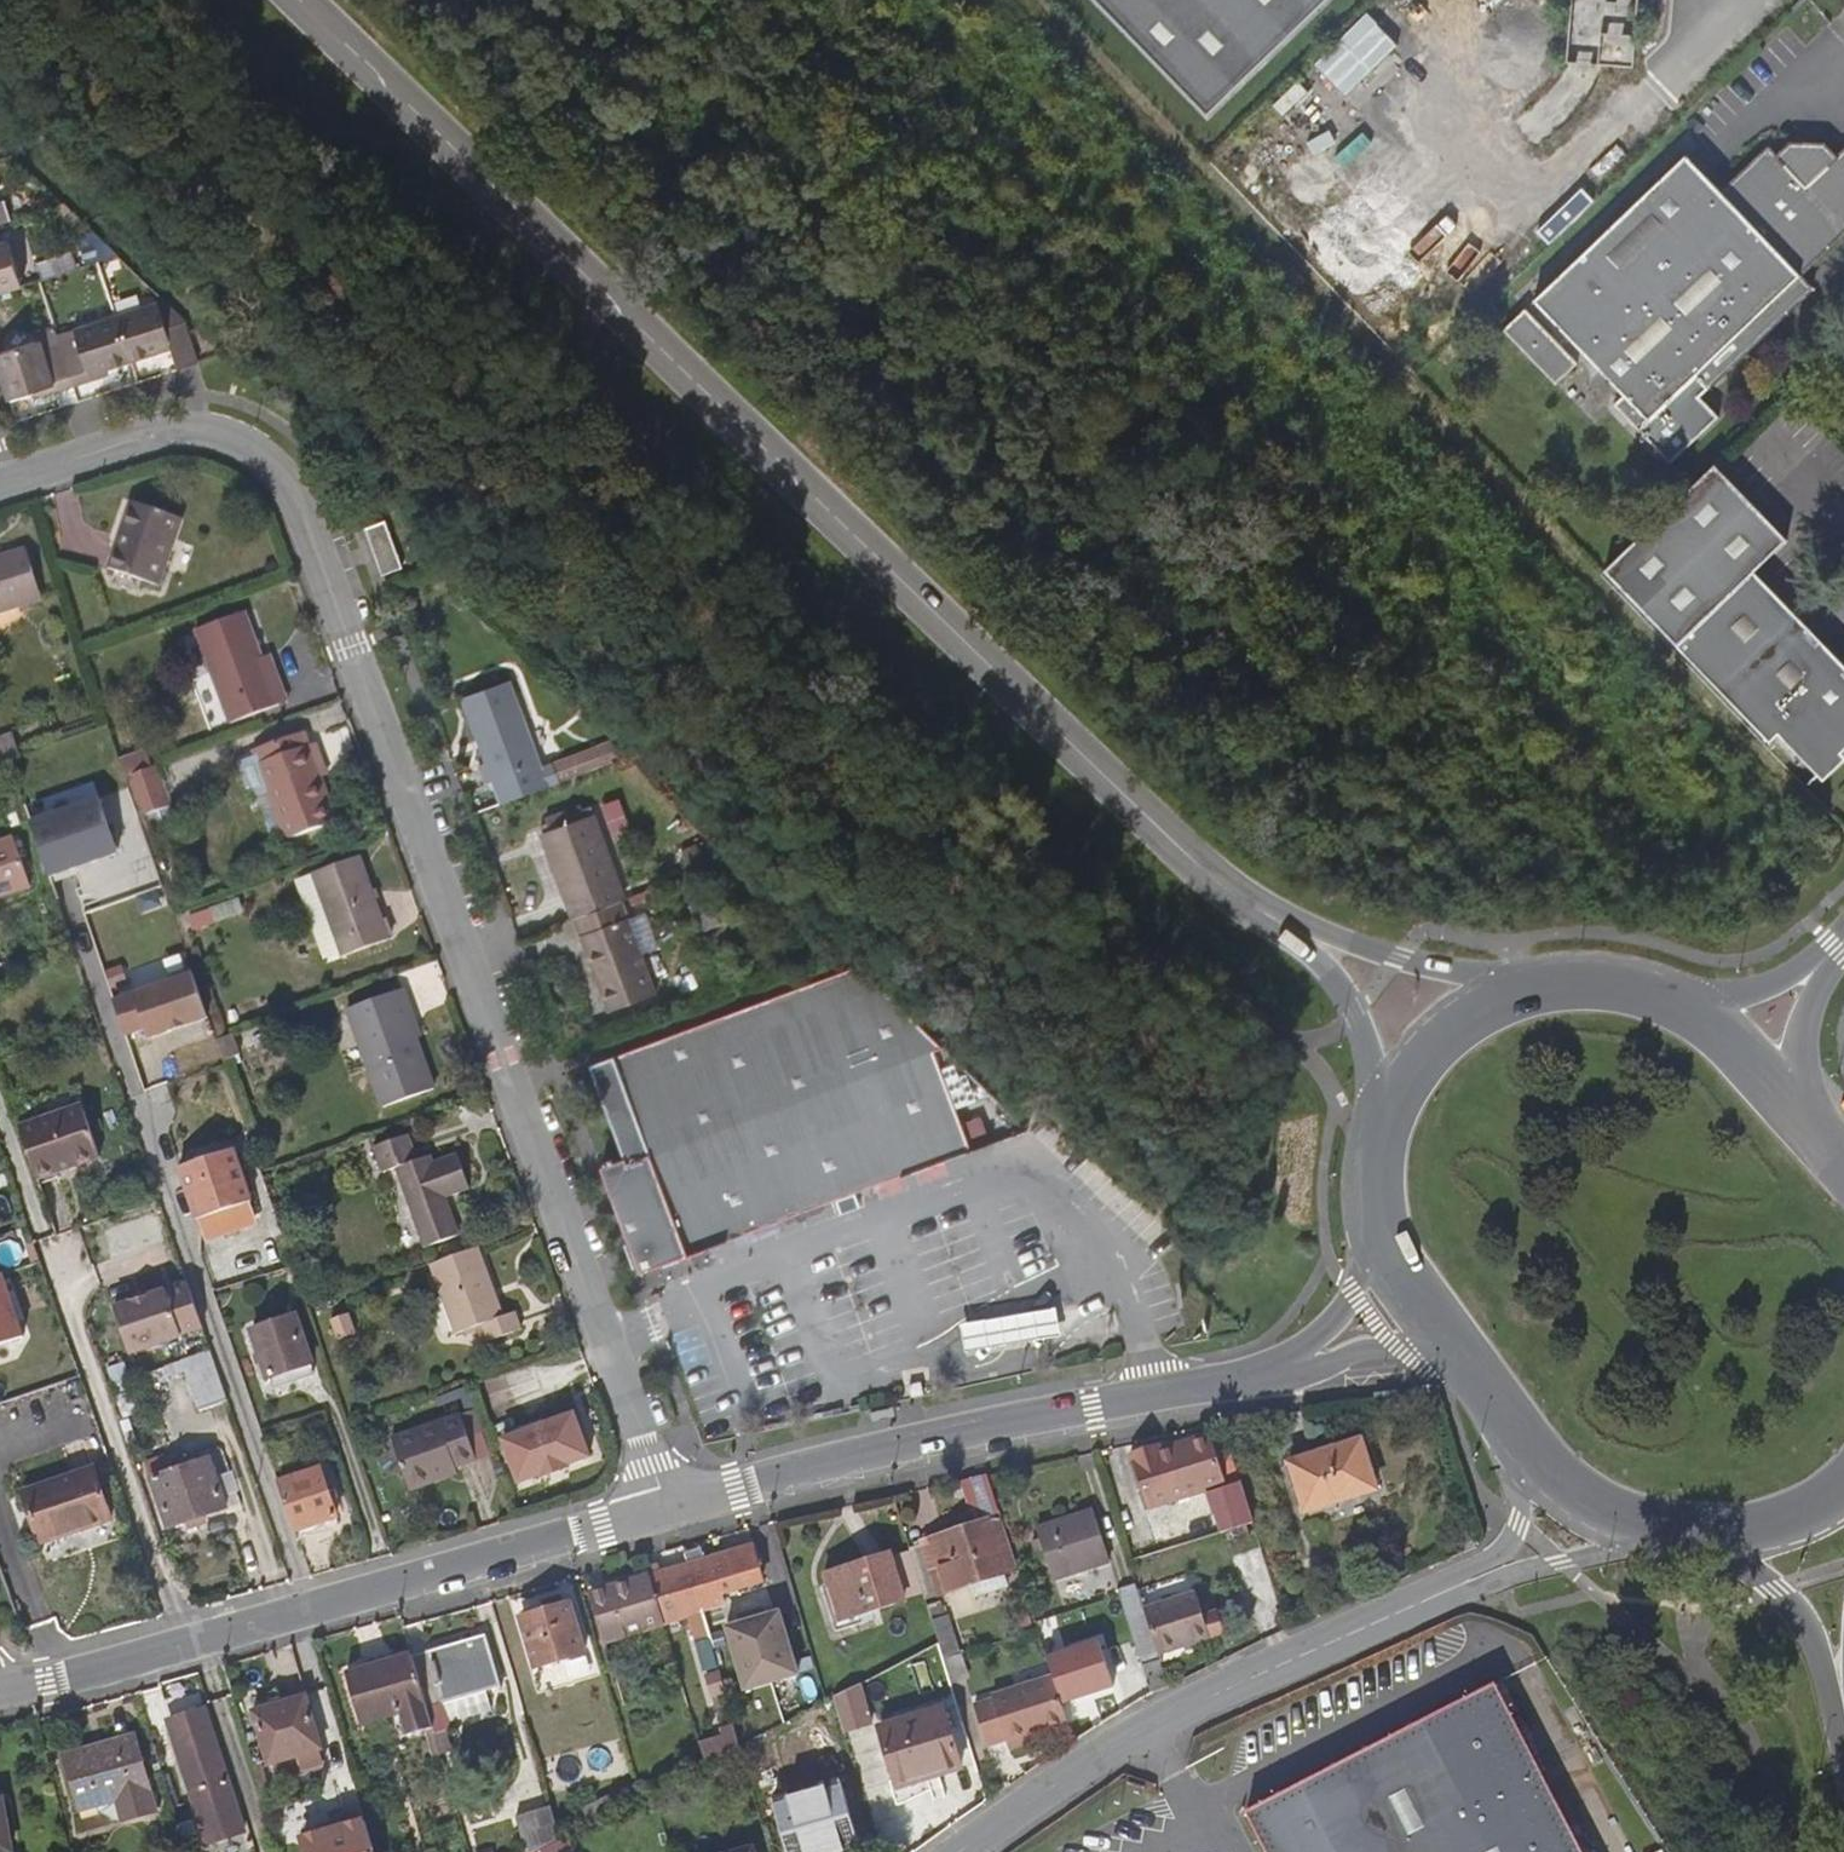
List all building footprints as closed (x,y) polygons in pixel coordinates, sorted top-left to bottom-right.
[(1209,116),(1330,0),(1097,0),(1209,116)] [(1376,25),(1351,51),(1340,40),(1314,67),(1351,104),(1403,51),(1376,25)] [(1529,96),(1488,56),(1465,78),(1507,119),(1529,96)] [(1798,141),(1790,141),(1776,153),(1768,145),(1722,190),(1687,153),(1536,300),(1628,395),(1619,404),(1644,429),(1700,375),(1713,387),(1816,286),(1804,274),(1843,235),(1843,149),(1837,156),(1826,144),(1815,143),(1814,149),(1798,148),(1798,141)] [(24,285),(9,241),(1,244),(0,240),(0,293),(24,285)] [(117,314),(132,360),(172,348),(179,370),(197,364),(185,324),(190,323),(165,299),(117,314)] [(1580,362),(1527,308),(1505,330),(1558,384),(1580,362)] [(62,345),(74,384),(92,378),(91,373),(132,360),(117,314),(76,328),(79,339),(62,345)] [(58,333),(55,323),(36,330),(39,339),(40,339),(44,350),(62,345),(58,333)] [(58,333),(62,345),(79,339),(76,328),(58,333)] [(62,345),(44,350),(40,339),(39,339),(0,353),(0,365),(11,399),(54,386),(56,390),(74,384),(62,345)] [(1678,642),(1769,737),(1773,737),(1793,758),(1798,762),(1804,764),(1808,765),(1816,765),(1822,763),(1827,761),(1842,748),(1843,746),(1843,662),(1755,571),(1788,539),(1715,464),(1608,568),(1678,642)] [(108,569),(159,587),(183,520),(136,504),(120,553),(114,551),(108,569)] [(383,577),(405,569),(387,522),(367,528),(383,577)] [(42,599),(25,549),(0,557),(0,613),(42,599)] [(279,706),(261,659),(244,613),(196,631),(231,724),(279,706)] [(270,655),(261,659),(279,706),(288,703),(270,655)] [(501,803),(549,786),(511,679),(464,697),(486,760),(479,762),(486,782),(492,780),(501,803)] [(18,758),(9,731),(0,733),(0,764),(10,760),(18,758)] [(287,842),(336,823),(302,733),(252,751),(287,842)] [(606,747),(550,760),(555,780),(611,767),(606,747)] [(123,767),(126,778),(151,769),(143,748),(119,756),(123,767)] [(126,778),(138,812),(167,803),(155,768),(151,769),(126,778)] [(31,823),(50,877),(119,854),(100,800),(31,823)] [(623,900),(626,899),(595,814),(586,818),(581,807),(548,819),(552,830),(544,833),(575,918),(623,900)] [(32,886),(15,838),(0,844),(0,897),(32,886)] [(341,957),(390,939),(360,856),(310,875),(340,954),(341,957)] [(340,954),(310,875),(294,881),(324,960),(340,954)] [(623,900),(575,918),(608,1010),(658,992),(623,900)] [(700,934),(716,927),(705,902),(689,909),(700,934)] [(197,931),(216,923),(211,912),(192,919),(197,931)] [(619,1216),(639,1272),(746,1233),(971,1149),(934,1052),(945,1048),(861,967),(591,1066),(624,1153),(599,1163),(619,1216)] [(207,1017),(192,974),(114,1002),(126,1035),(145,1028),(149,1038),(207,1017)] [(384,1106),(433,1088),(405,1012),(411,1010),(403,989),(347,1008),(384,1106)] [(216,1042),(224,1063),(241,1057),(234,1035),(216,1042)] [(21,1127),(38,1179),(100,1158),(82,1107),(21,1127)] [(422,1249),(459,1237),(445,1199),(470,1190),(457,1155),(432,1164),(429,1156),(413,1162),(404,1137),(370,1149),(379,1175),(392,1170),(422,1249)] [(196,1220),(251,1201),(233,1149),(178,1168),(196,1220)] [(639,1272),(645,1288),(752,1249),(746,1233),(639,1272)] [(478,1247),(430,1265),(457,1335),(484,1324),(490,1340),(524,1328),(518,1312),(505,1316),(478,1247)] [(166,1290),(114,1308),(130,1355),(182,1338),(166,1290)] [(1004,1344),(1061,1332),(1056,1306),(1026,1312),(962,1323),(968,1351),(1004,1344)] [(269,1380),(314,1365),(296,1314),(251,1328),(269,1380)] [(334,1342),(355,1336),(349,1316),(328,1322),(334,1342)] [(228,1400),(211,1350),(181,1360),(198,1410),(228,1400)] [(482,1428),(475,1408),(392,1439),(409,1488),(435,1479),(432,1473),(474,1457),(466,1433),(482,1428)] [(568,1461),(590,1454),(573,1410),(500,1436),(517,1481),(538,1473),(539,1477),(570,1466),(568,1461)] [(1156,1444),(1129,1453),(1148,1511),(1209,1492),(1216,1515),(1217,1514),(1222,1533),(1255,1523),(1242,1484),(1226,1489),(1209,1435),(1157,1450),(1156,1444)] [(1303,1514),(1374,1492),(1359,1440),(1287,1462),(1303,1514)] [(168,1453),(145,1460),(150,1477),(174,1469),(168,1453)] [(168,1530),(229,1509),(211,1457),(174,1469),(150,1477),(168,1530)] [(40,1545),(113,1520),(95,1466),(21,1491),(40,1545)] [(278,1482),(295,1532),(339,1517),(321,1468),(278,1482)] [(1000,1517),(987,1476),(965,1480),(978,1524),(1000,1517)] [(1053,1581),(1111,1562),(1094,1510),(1036,1527),(1053,1581)] [(1018,1572),(1000,1517),(978,1524),(919,1541),(921,1545),(936,1597),(972,1586),(1006,1576),(1018,1572)] [(909,1548),(926,1601),(936,1597),(921,1545),(909,1548)] [(702,1612),(724,1606),(721,1594),(763,1582),(753,1546),(704,1559),(700,1548),(684,1552),(687,1564),(702,1612)] [(839,1622),(905,1601),(889,1553),(824,1574),(839,1622)] [(647,1568),(664,1625),(689,1618),(696,1641),(709,1637),(702,1612),(687,1564),(659,1572),(657,1565),(647,1568)] [(647,1568),(639,1570),(640,1578),(591,1592),(605,1642),(655,1628),(658,1637),(667,1636),(664,1625),(647,1568)] [(1008,1588),(1006,1576),(972,1586),(975,1598),(1008,1588)] [(1149,1693),(1169,1687),(1166,1679),(1159,1655),(1144,1608),(1136,1584),(1119,1590),(1151,1690),(1149,1693)] [(1144,1608),(1159,1655),(1224,1635),(1216,1607),(1202,1612),(1195,1591),(1144,1608)] [(534,1669),(586,1655),(570,1601),(519,1616),(534,1669)] [(944,1659),(961,1654),(949,1616),(944,1616),(939,1603),(927,1605),(939,1642),(944,1659)] [(743,1692),(797,1677),(779,1614),(726,1629),(743,1692)] [(433,1728),(435,1733),(446,1730),(452,1728),(451,1722),(491,1709),(486,1690),(500,1686),(486,1634),(412,1655),(433,1728)] [(1051,1677),(1060,1704),(1112,1687),(1097,1641),(1045,1658),(1051,1677)] [(961,1654),(944,1659),(951,1681),(967,1676),(961,1654)] [(433,1728),(412,1655),(347,1674),(361,1725),(400,1714),(407,1736),(425,1731),(433,1728)] [(725,1693),(719,1672),(704,1676),(710,1696),(725,1693)] [(1060,1704),(1051,1677),(992,1696),(992,1700),(974,1707),(986,1746),(1005,1740),(1006,1743),(1044,1731),(1067,1723),(1060,1704)] [(860,1683),(833,1697),(845,1734),(874,1725),(860,1683)] [(1497,1691),(1248,1818),(1266,1851),(1581,1851),(1497,1691)] [(303,1770),(324,1764),(320,1752),(322,1749),(307,1696),(253,1712),(268,1765),(299,1758),(303,1770)] [(943,1774),(964,1766),(945,1706),(878,1727),(896,1781),(941,1768),(943,1774)] [(168,1720),(208,1843),(246,1831),(234,1796),(244,1793),(239,1778),(229,1781),(205,1709),(168,1720)] [(441,1757),(435,1733),(433,1728),(425,1731),(433,1758),(441,1757)] [(435,1733),(441,1757),(453,1752),(446,1730),(435,1733)] [(1046,1737),(1044,1731),(1006,1743),(1008,1750),(1046,1737)] [(705,1767),(740,1756),(733,1732),(698,1744),(705,1767)] [(114,1823),(156,1811),(134,1736),(63,1757),(80,1811),(98,1807),(100,1813),(114,1823)] [(861,1848),(842,1781),(771,1801),(786,1851),(849,1851),(861,1848)] [(3,1799),(0,1799),(0,1851),(12,1851),(3,1799)] [(561,1838),(552,1807),(516,1817),(526,1851),(534,1851),(561,1838)] [(365,1823),(303,1841),(306,1851),(374,1851),(365,1823)] [(569,1834),(561,1838),(534,1851),(574,1851),(569,1834)]
